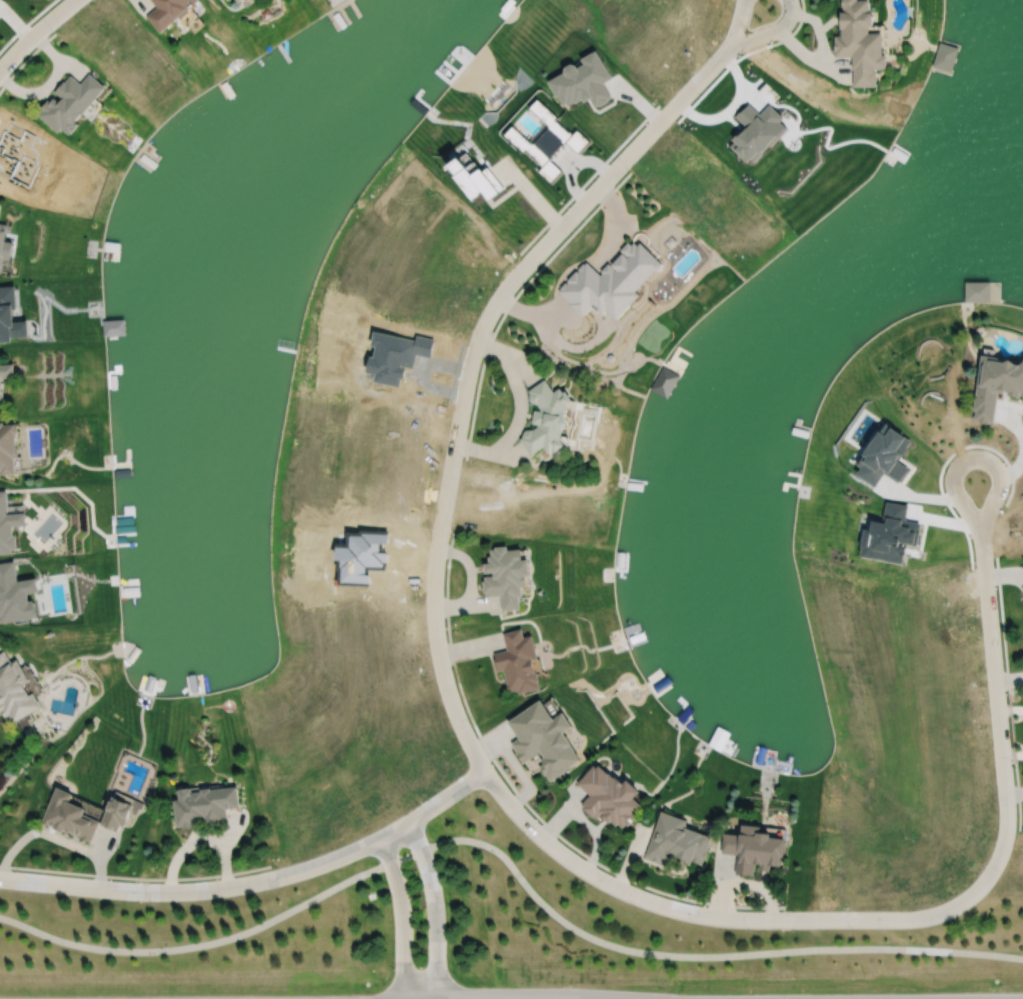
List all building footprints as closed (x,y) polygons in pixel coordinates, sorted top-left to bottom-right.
[(153,10),(144,16),(153,32),(181,14),(183,17),(189,13),(185,7),(193,2),(191,0),(147,0),(153,10)] [(873,87),(873,70),(880,70),(879,34),(867,34),(866,0),(853,0),(836,0),(837,37),(830,37),(831,58),(849,58),(850,88),(873,87)] [(951,69),(953,47),(936,45),(934,68),(951,69)] [(66,75),(49,93),(51,94),(34,113),(62,139),(74,125),(71,122),(102,88),(86,74),(76,84),(66,75)] [(468,178),(454,159),(442,167),(468,202),(478,194),(484,201),(499,190),(482,167),(468,178)] [(0,243),(3,226),(0,226),(0,260),(6,261),(9,244),(0,243)] [(594,275),(582,263),(553,292),(578,317),(592,304),(610,322),(635,297),(631,293),(658,266),(630,239),(594,275)] [(980,355),(970,422),(991,425),(995,395),(1022,399),(1022,361),(980,355)] [(9,380),(9,367),(0,367),(0,380),(9,380)] [(557,449),(565,400),(558,389),(549,394),(542,383),(525,392),(535,411),(530,414),(529,422),(533,429),(520,436),(519,443),(526,455),(529,456),(537,451),(549,453),(557,449)] [(14,473),(0,474),(0,421),(2,421),(3,424),(14,423),(14,427),(16,427),(16,432),(15,433),(15,436),(15,446),(16,446),(16,447),(17,448),(18,454),(16,455),(16,457),(13,457),(14,473)] [(10,553),(0,554),(0,491),(6,491),(7,511),(5,511),(5,513),(25,512),(26,526),(12,526),(13,535),(15,534),(16,549),(10,549),(10,553)] [(499,612),(517,611),(517,587),(524,587),(523,560),(518,561),(517,549),(486,551),(486,564),(480,564),(481,597),(498,597),(499,612)] [(34,617),(0,622),(0,615),(0,564),(12,562),(15,582),(35,579),(37,590),(26,592),(27,601),(32,600),(34,617)] [(501,634),(505,653),(495,655),(502,696),(538,690),(528,637),(520,638),(519,631),(501,634)] [(13,660),(7,663),(2,653),(0,654),(0,714),(5,725),(37,709),(13,660)] [(237,808),(236,787),(175,791),(175,800),(172,800),(173,829),(198,828),(198,827),(225,826),(224,809),(237,808)] [(39,824),(89,844),(96,824),(119,833),(130,805),(108,796),(103,809),(53,789),(39,824)] [(686,820),(657,813),(645,859),(666,864),(667,858),(701,867),(709,836),(683,829),(686,820)] [(722,834),(720,854),(735,856),(734,876),(752,878),(753,870),(780,872),(783,834),(737,830),(737,836),(722,834)]
